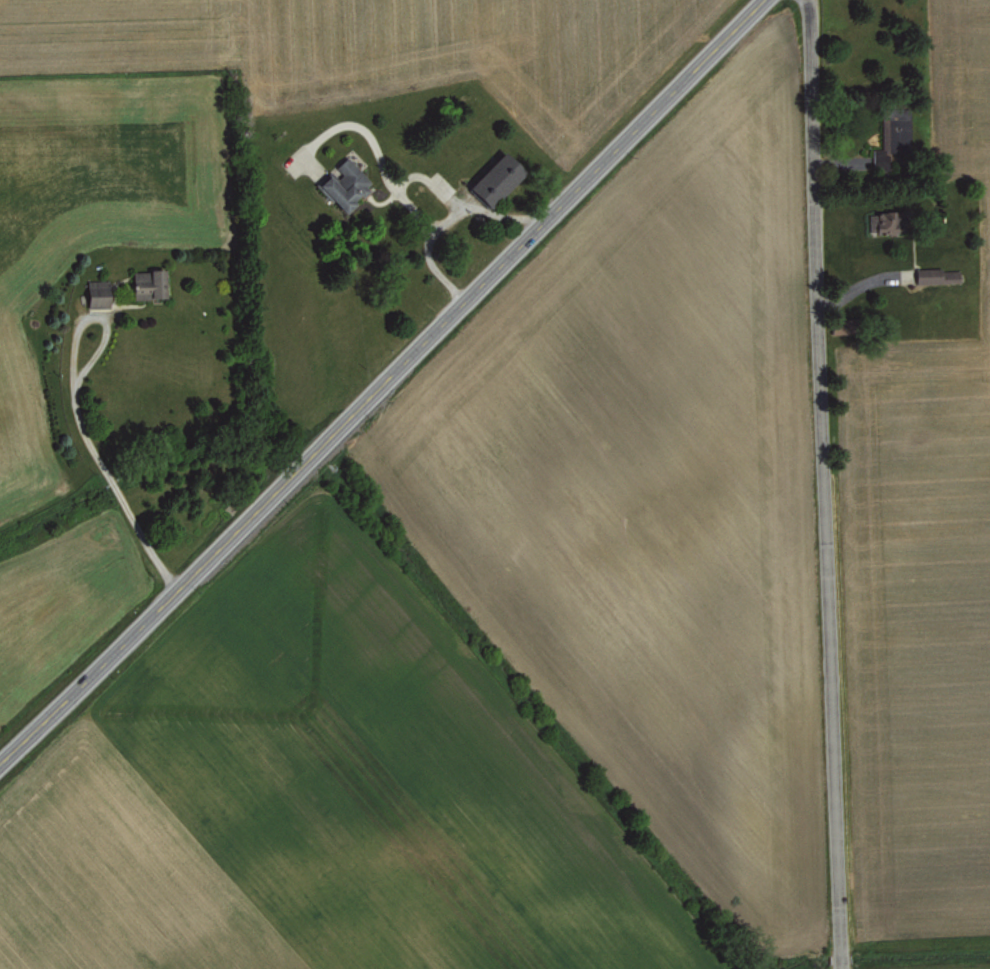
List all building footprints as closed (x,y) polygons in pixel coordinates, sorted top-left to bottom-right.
[(883,148),(873,149),(874,171),(894,170),(893,153),(911,153),(910,108),(882,109),(883,148)] [(524,172),(503,152),(467,189),(489,209),(524,172)] [(346,157),(316,184),(343,214),(373,187),(346,157)] [(869,234),(898,234),(898,231),(905,231),(904,212),(868,213),(869,234)] [(916,270),(917,284),(960,283),(960,268),(916,270)] [(165,298),(165,270),(132,271),(133,299),(165,298)] [(109,286),(87,287),(88,308),(109,307),(109,286)]
